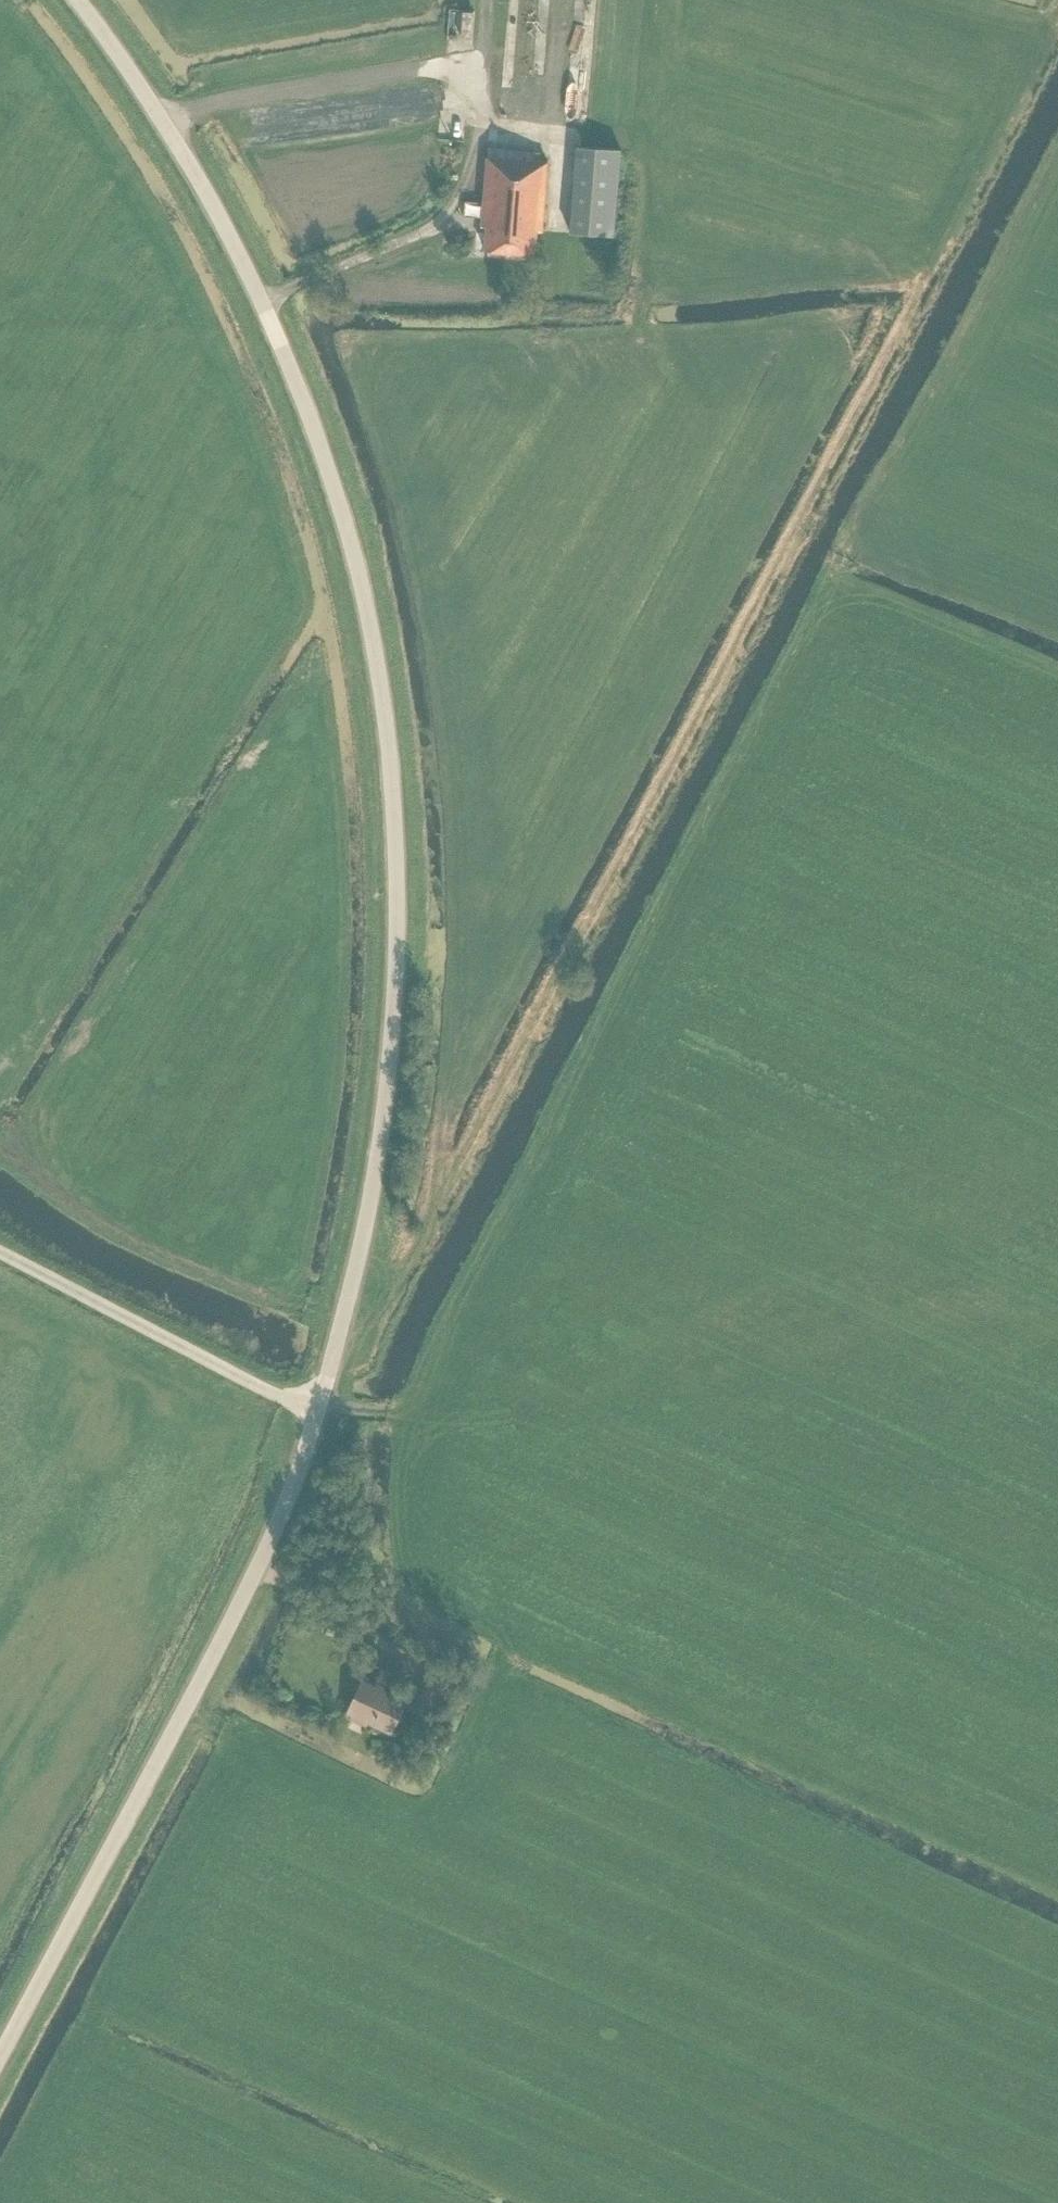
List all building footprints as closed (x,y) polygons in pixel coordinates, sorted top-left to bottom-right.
[(459,45),(476,45),(476,15),(460,14),(459,45)] [(594,36),(570,46),(578,66),(603,56),(594,36)] [(615,234),(621,149),(575,146),(570,232),(615,234)] [(509,158),(510,149),(489,147),(488,157),(482,226),(487,226),(486,250),(536,254),(538,230),(543,230),(549,162),(509,158)] [(393,1732),(407,1700),(362,1680),(348,1712),(393,1732)]
